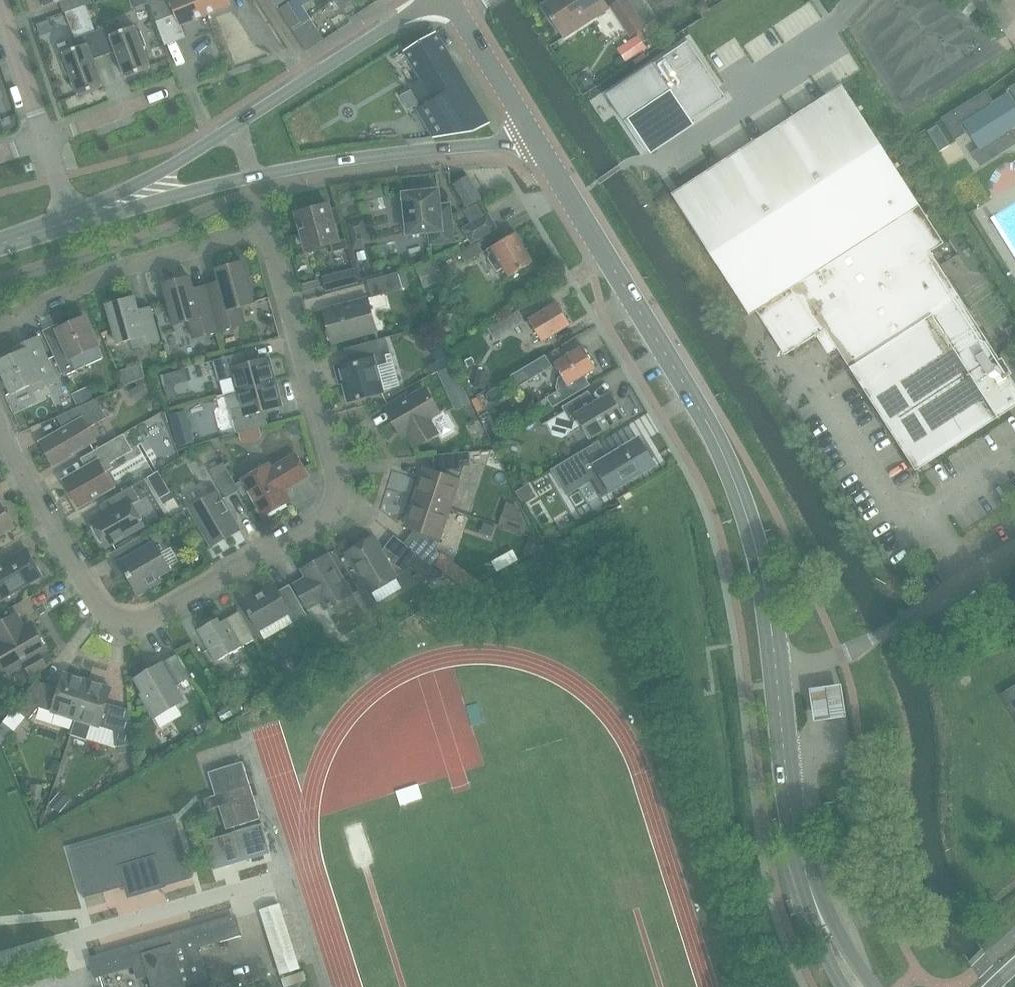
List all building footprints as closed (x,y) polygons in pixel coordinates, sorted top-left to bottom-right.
[(43,8),(61,2),(65,12),(86,5),(92,3),(91,0),(41,0),(43,8)] [(206,15),(199,0),(147,0),(156,23),(175,15),(180,25),(206,15)] [(206,15),(231,4),(230,0),(199,0),(206,15)] [(282,15),(291,29),(310,17),(312,16),(304,4),(309,1),(308,0),(294,0),(279,10),(282,15)] [(336,2),(340,9),(341,9),(355,0),(339,0),(336,2)] [(581,27),(608,9),(603,0),(552,0),(543,6),(564,38),(581,27)] [(611,6),(631,37),(643,29),(649,37),(653,34),(661,30),(660,28),(655,20),(645,26),(628,0),(620,0),(611,6)] [(65,60),(62,61),(68,76),(71,75),(79,96),(104,87),(94,60),(105,56),(96,31),(86,5),(65,12),(75,39),(79,48),(63,54),(65,60)] [(324,39),(310,17),(291,29),(305,51),(324,39)] [(48,21),(38,25),(41,35),(52,31),(48,21)] [(116,24),(96,31),(105,56),(116,52),(126,78),(151,69),(143,48),(146,47),(140,31),(137,32),(135,26),(119,32),(116,24)] [(490,124),(436,33),(405,51),(418,76),(420,80),(410,86),(418,99),(423,108),(419,111),(435,140),(475,132),(490,124)] [(726,97),(689,41),(654,64),(654,63),(606,95),(623,121),(624,120),(644,152),(726,97)] [(1002,359),(999,360),(930,252),(944,244),(842,86),(672,195),(749,315),(756,311),(785,355),(818,335),(820,337),(832,340),(916,470),(1014,407),(1014,385),(1009,376),(1012,374),(1002,359)] [(411,90),(401,96),(409,109),(419,104),(411,90)] [(962,123),(993,104),(986,92),(942,119),(955,139),(965,133),(960,125),(962,123)] [(962,123),(962,124),(978,149),(1014,127),(1014,126),(1014,105),(1008,94),(993,104),(962,123)] [(950,146),(936,125),(927,132),(940,152),(950,146)] [(972,153),(980,167),(1014,146),(1014,128),(1014,127),(978,149),(972,153)] [(481,199),(467,176),(454,184),(468,207),(481,199)] [(439,189),(403,193),(407,235),(429,233),(431,245),(454,242),(451,209),(441,211),(439,189)] [(338,242),(328,204),(297,213),(308,251),(330,245),(333,253),(348,249),(346,240),(338,242)] [(497,228),(488,215),(464,229),(472,243),(497,228)] [(348,223),(354,247),(369,243),(363,219),(348,223)] [(515,233),(498,243),(487,250),(490,254),(489,258),(497,272),(503,268),(509,277),(533,263),(515,233)] [(478,244),(461,254),(467,263),(483,253),(478,244)] [(436,262),(410,273),(413,280),(421,277),(425,289),(444,281),(436,262)] [(219,331),(233,327),(244,324),(239,307),(254,303),(243,263),(216,270),(220,283),(207,287),(219,331)] [(358,283),(354,269),(323,277),(327,292),(358,283)] [(402,290),(398,273),(367,281),(372,298),(402,290)] [(194,338),(214,332),(219,331),(207,287),(194,290),(190,277),(163,284),(169,304),(174,325),(189,321),(194,338)] [(107,305),(113,324),(118,344),(132,340),(135,348),(159,341),(150,308),(138,311),(134,298),(107,305)] [(333,344),(352,339),(377,332),(367,298),(343,304),(323,310),(333,344)] [(542,342),(553,335),(570,325),(557,303),(529,320),(542,342)] [(488,329),(495,341),(526,323),(519,310),(488,329)] [(64,346),(52,351),(61,369),(64,377),(87,366),(104,358),(99,347),(93,335),(85,316),(57,329),(64,346)] [(1006,330),(1011,339),(1014,336),(1014,325),(1006,330)] [(24,344),(15,349),(17,354),(0,362),(0,367),(12,394),(32,384),(35,392),(57,382),(37,338),(24,344)] [(348,402),(368,396),(383,392),(376,367),(388,364),(385,356),(390,355),(386,338),(364,344),(345,349),(349,364),(339,367),(348,402)] [(558,391),(547,398),(553,408),(590,385),(584,376),(596,368),(583,346),(554,364),(561,376),(558,378),(557,388),(558,391)] [(238,391),(275,381),(268,358),(244,365),(241,353),(214,361),(219,382),(235,377),(238,391)] [(524,368),(531,379),(551,366),(545,356),(524,368)] [(443,370),(438,373),(448,394),(464,387),(457,373),(453,364),(443,370)] [(131,368),(119,372),(125,385),(134,382),(131,368)] [(477,372),(473,388),(485,391),(489,375),(477,372)] [(275,381),(238,391),(243,406),(231,409),(238,434),(261,427),(257,412),(281,406),(275,381)] [(402,437),(408,433),(415,447),(440,433),(444,440),(456,434),(454,430),(457,428),(449,413),(446,415),(445,412),(440,415),(425,388),(409,398),(408,395),(403,398),(386,408),(402,437)] [(588,391),(574,400),(562,407),(565,412),(547,423),(554,436),(562,437),(581,426),(589,439),(626,418),(611,393),(595,402),(588,391)] [(478,398),(472,401),(478,413),(484,410),(478,398)] [(54,465),(71,455),(95,441),(88,428),(107,417),(96,399),(57,417),(64,429),(41,442),(54,465)] [(186,412),(170,416),(179,448),(194,443),(186,412)] [(491,421),(486,427),(495,435),(500,429),(491,421)] [(64,481),(69,489),(79,507),(114,487),(106,473),(113,468),(111,464),(132,451),(123,434),(115,438),(81,459),(87,468),(64,481)] [(593,444),(551,469),(567,495),(590,481),(599,497),(611,491),(654,465),(650,459),(654,457),(646,443),(643,446),(639,440),(603,461),(593,444)] [(246,461),(260,450),(253,441),(240,453),(246,461)] [(433,472),(429,471),(424,469),(414,498),(451,509),(465,466),(471,466),(470,452),(448,454),(433,455),(434,468),(433,472)] [(268,465),(243,480),(264,516),(289,501),(284,491),(309,476),(296,454),(271,469),(268,465)] [(209,471),(225,499),(239,491),(223,463),(209,471)] [(106,547),(123,537),(144,526),(132,505),(142,499),(134,485),(107,501),(112,511),(92,522),(106,547)] [(190,508),(202,529),(212,546),(239,530),(217,492),(190,508)] [(404,544),(418,554),(433,566),(442,555),(436,551),(451,509),(414,498),(408,516),(413,517),(410,528),(414,529),(413,533),(404,544)] [(14,527),(0,503),(0,535),(14,527)] [(499,526),(515,530),(526,532),(526,530),(518,528),(521,511),(503,507),(499,526)] [(170,570),(160,552),(155,542),(151,544),(145,534),(106,556),(114,569),(123,563),(128,573),(127,574),(139,595),(160,582),(157,577),(170,570)] [(370,593),(397,577),(375,537),(347,553),(357,571),(370,593)] [(25,586),(42,576),(27,549),(0,565),(0,599),(25,586)] [(352,594),(339,572),(329,554),(302,570),(306,578),(294,585),(304,602),(308,609),(320,602),(324,610),(352,594)] [(430,583),(439,572),(432,567),(433,566),(418,554),(408,566),(424,578),(430,583)] [(465,590),(479,583),(442,555),(434,566),(465,590)] [(244,603),(254,621),(259,629),(287,613),(293,623),(307,615),(290,585),(278,591),(275,585),(244,603)] [(395,593),(372,610),(379,619),(402,602),(395,593)] [(198,630),(208,647),(216,662),(255,639),(239,612),(220,623),(217,619),(198,630)] [(30,675),(46,666),(39,654),(46,650),(31,623),(24,627),(16,614),(0,624),(0,660),(7,672),(23,663),(30,675)] [(341,644),(330,651),(335,660),(346,653),(341,644)] [(142,695),(153,715),(154,717),(183,701),(175,687),(187,680),(175,658),(165,663),(165,662),(136,679),(144,693),(142,695)] [(292,661),(281,666),(287,678),(298,672),(292,661)] [(75,719),(88,681),(65,674),(57,697),(49,695),(36,684),(38,681),(37,680),(8,717),(16,723),(22,715),(28,720),(38,707),(75,719)] [(86,740),(91,724),(112,731),(114,747),(121,746),(122,754),(134,753),(133,744),(131,718),(129,709),(128,709),(128,713),(111,715),(103,712),(111,688),(88,681),(75,719),(76,719),(71,735),(86,740)] [(1000,695),(1014,720),(1014,686),(1000,695)] [(243,710),(238,701),(229,706),(229,707),(228,707),(233,715),(243,710)] [(219,713),(223,721),(233,715),(228,707),(219,713)] [(0,726),(0,734),(8,740),(14,732),(3,722),(0,726)] [(242,761),(208,772),(215,795),(204,799),(207,810),(219,807),(226,830),(260,819),(242,761)] [(398,817),(417,812),(414,801),(395,806),(398,817)] [(176,819),(69,850),(83,898),(125,886),(128,897),(193,878),(176,819)] [(262,823),(205,840),(214,871),(271,855),(262,823)] [(260,911),(281,977),(301,970),(280,905),(260,911)] [(94,976),(94,978),(134,966),(137,976),(148,972),(153,986),(209,986),(198,947),(240,935),(234,915),(88,957),(94,976)]
